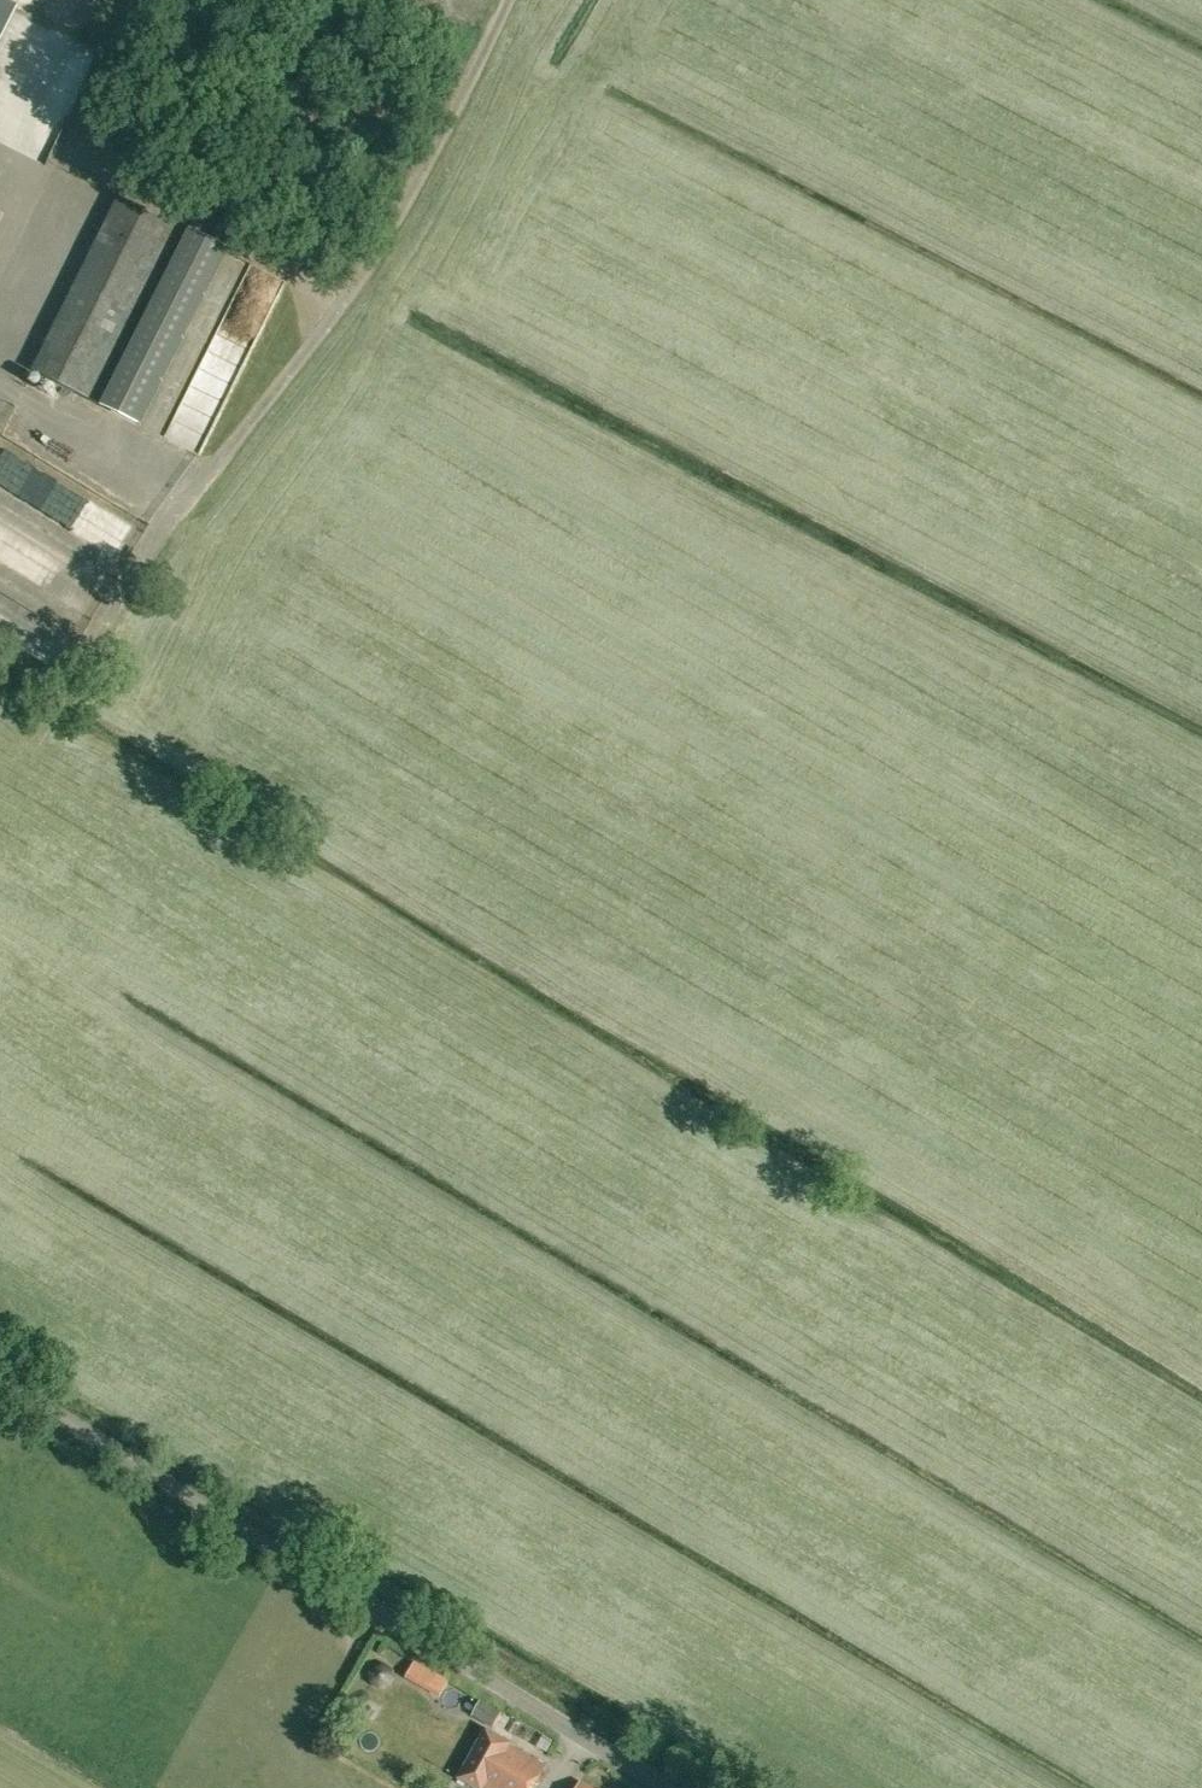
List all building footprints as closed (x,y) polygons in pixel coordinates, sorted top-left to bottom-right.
[(16,4),(9,0),(0,0),(0,37),(16,4)] [(31,369),(97,402),(184,228),(118,195),(31,369)] [(189,229),(102,405),(140,424),(227,248),(189,229)] [(211,429),(227,405),(203,389),(187,412),(211,429)] [(174,439),(194,455),(207,439),(186,423),(174,439)] [(25,568),(36,535),(5,525),(0,541),(0,559),(25,568)] [(442,1695),(453,1677),(420,1656),(409,1674),(442,1695)] [(369,1682),(378,1688),(389,1687),(395,1678),(393,1668),(385,1662),(375,1663),(369,1672),(369,1682)] [(473,1716),(492,1727),(501,1710),(483,1700),(473,1716)] [(487,1787),(532,1787),(544,1765),(509,1746),(512,1741),(486,1727),(459,1777),(481,1787),(484,1787),(485,1787),(487,1787)]
